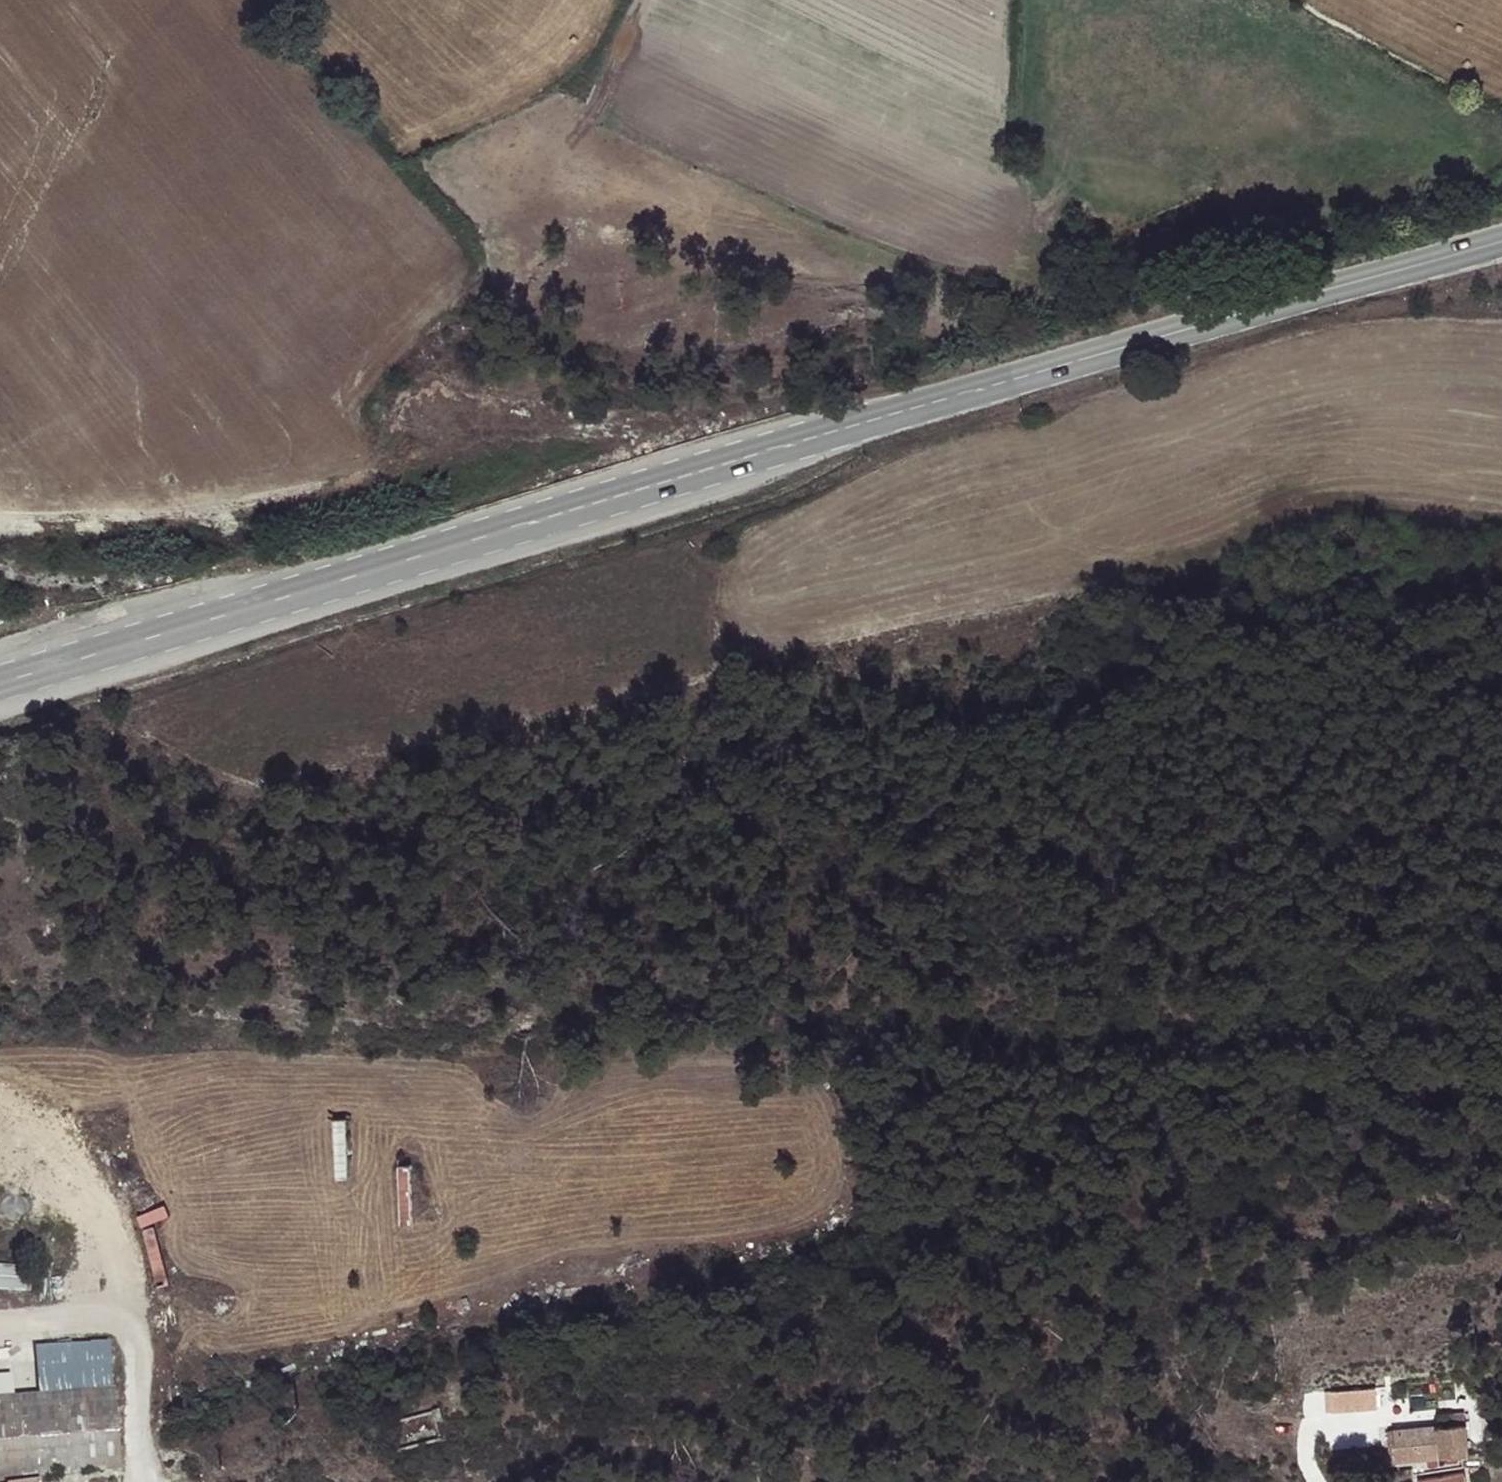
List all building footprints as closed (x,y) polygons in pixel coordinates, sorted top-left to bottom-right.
[(117,1372),(111,1336),(81,1341),(88,1377),(117,1372)] [(40,1476),(120,1468),(112,1390),(0,1400),(0,1480),(40,1476)] [(1474,1447),(1469,1419),(1392,1426),(1394,1454),(1474,1447)] [(1471,1468),(1425,1474),(1426,1481),(1473,1481),(1471,1468)]
